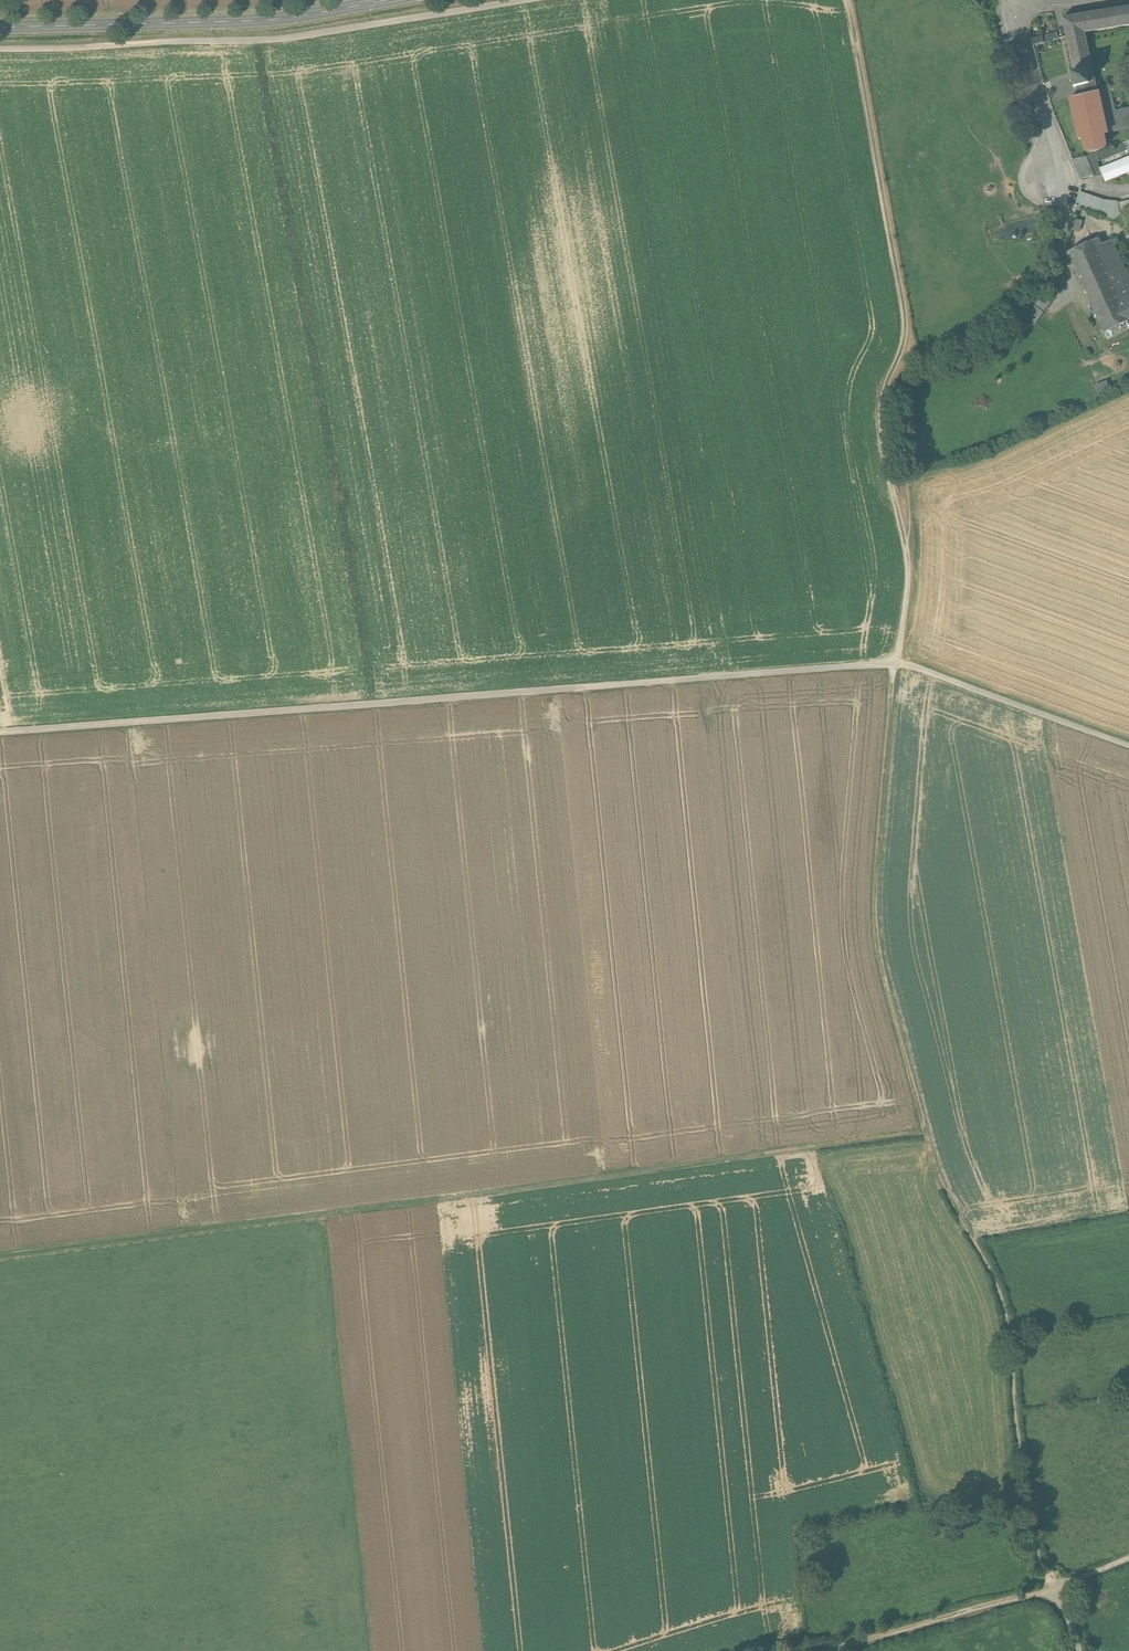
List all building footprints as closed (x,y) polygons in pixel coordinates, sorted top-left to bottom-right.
[(1079,97),(1097,93),(1096,86),(1083,34),(1128,26),(1128,7),(1062,19),(1075,72),(1086,70),(1090,85),(1077,88),(1079,97)] [(1042,36),(1031,38),(1033,45),(1044,42),(1042,36)] [(1090,85),(1086,70),(1075,72),(1070,74),(1074,89),(1077,88),(1090,85)] [(1111,118),(1128,114),(1128,109),(1115,112),(1109,86),(1096,86),(1097,93),(1105,91),(1111,118)] [(1105,91),(1097,93),(1079,97),(1070,98),(1079,139),(1083,138),(1086,151),(1088,151),(1091,150),(1093,150),(1096,150),(1098,149),(1101,148),(1103,148),(1105,146),(1103,134),(1128,128),(1128,114),(1111,118),(1105,91)] [(1101,168),(1098,162),(1128,150),(1128,141),(1084,158),(1072,159),(1080,179),(1081,179),(1093,176),(1103,175),(1105,181),(1128,172),(1128,156),(1101,168)] [(1112,219),(1120,217),(1118,204),(1102,201),(1079,191),(1075,205),(1112,219)] [(1067,253),(1104,333),(1128,320),(1128,276),(1112,240),(1101,245),(1097,238),(1067,253)] [(1101,382),(1108,379),(1105,372),(1098,375),(1101,382)] [(1110,379),(1096,384),(1100,394),(1113,389),(1110,379)]
